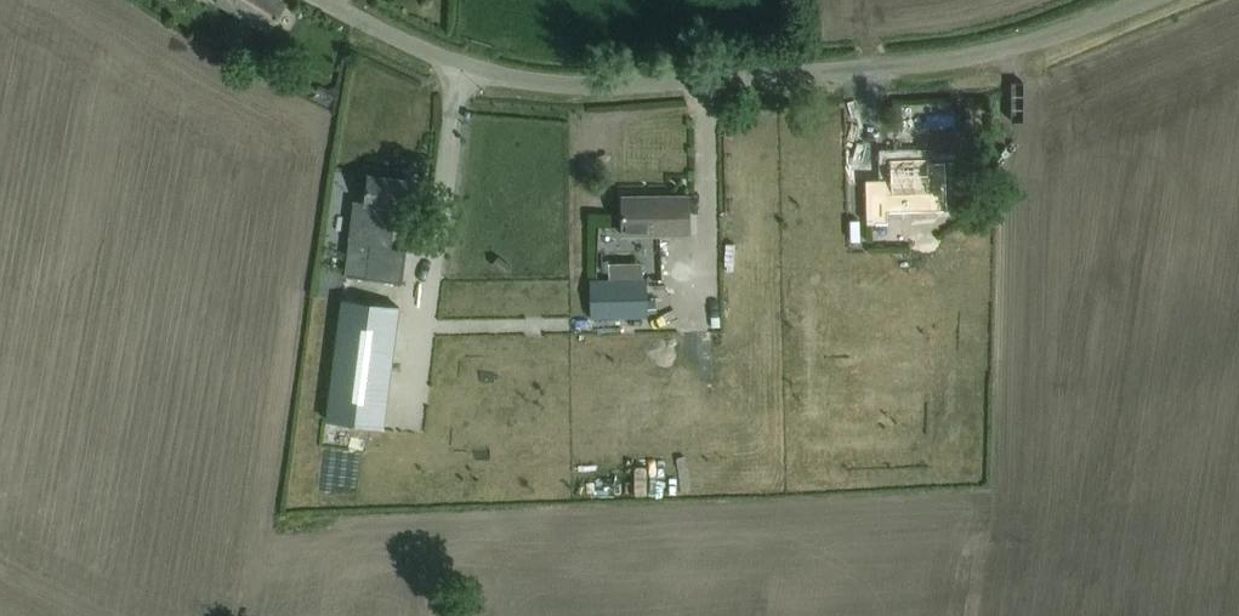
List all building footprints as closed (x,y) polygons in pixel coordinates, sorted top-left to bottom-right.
[(216,1),(268,32),(285,4),(278,0),(216,0),(216,1)] [(931,201),(930,182),(930,158),(889,159),(890,193),(913,192),(913,202),(931,201)] [(353,200),(345,273),(403,280),(406,250),(391,248),(396,207),(403,208),(406,179),(369,174),(365,198),(365,202),(353,200)] [(866,223),(886,223),(885,179),(865,179),(866,223)] [(689,235),(689,219),(689,195),(622,196),(623,235),(689,235)] [(646,316),(645,277),(590,279),(590,317),(646,316)] [(322,295),(304,446),(309,447),(336,451),(376,456),(396,304),(322,295)]
